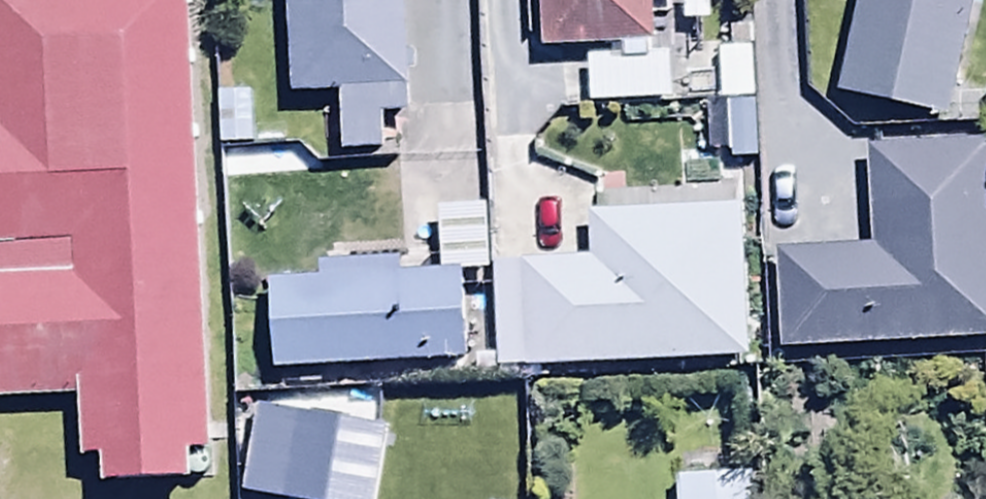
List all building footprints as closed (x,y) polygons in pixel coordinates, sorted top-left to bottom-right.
[(198,0),(0,0),(0,368),(76,363),(80,426),(95,425),(97,466),(227,458),(198,0)] [(291,94),(339,92),(342,159),(390,156),(388,121),(402,120),(396,0),(287,0),(291,94)] [(654,1),(669,0),(538,0),(540,50),(655,46),(654,1)] [(834,94),(948,124),(975,0),(855,0),(834,94)] [(751,51),(717,52),(718,104),(753,103),(751,51)] [(668,58),(588,59),(589,107),(669,106),(668,58)] [(985,337),(985,142),(862,151),(869,247),(778,254),(785,352),(985,337)] [(484,174),(437,176),(440,235),(486,233),(484,174)] [(491,268),(495,374),(747,364),(740,209),(585,215),(587,265),(491,268)] [(268,254),(272,336),(464,326),(459,243),(268,254)] [(300,409),(283,498),(381,498),(395,428),(300,409)] [(673,444),(673,498),(752,498),(752,443),(673,444)]
